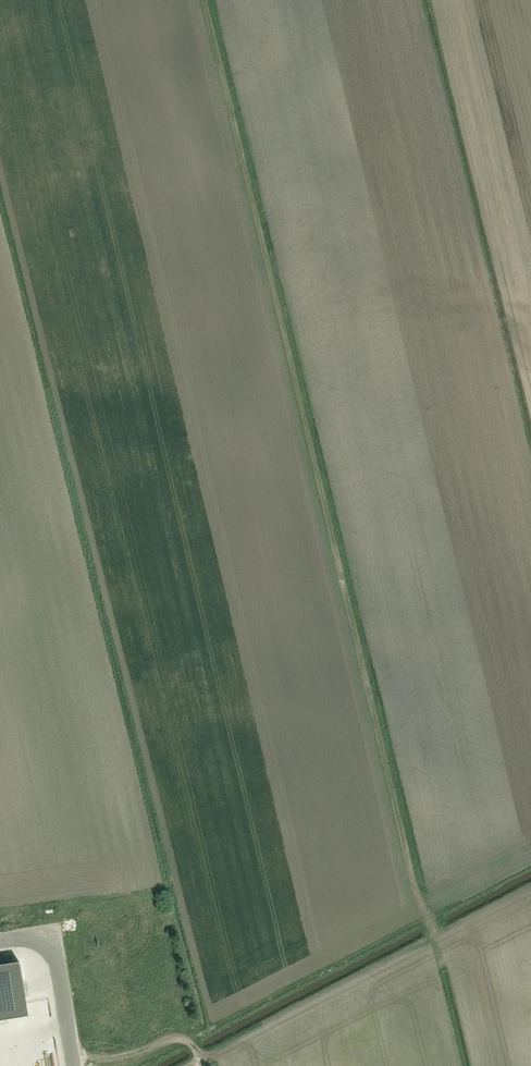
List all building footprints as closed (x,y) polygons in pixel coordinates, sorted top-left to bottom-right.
[(0,966),(0,1021),(28,1016),(19,963),(0,966)]
